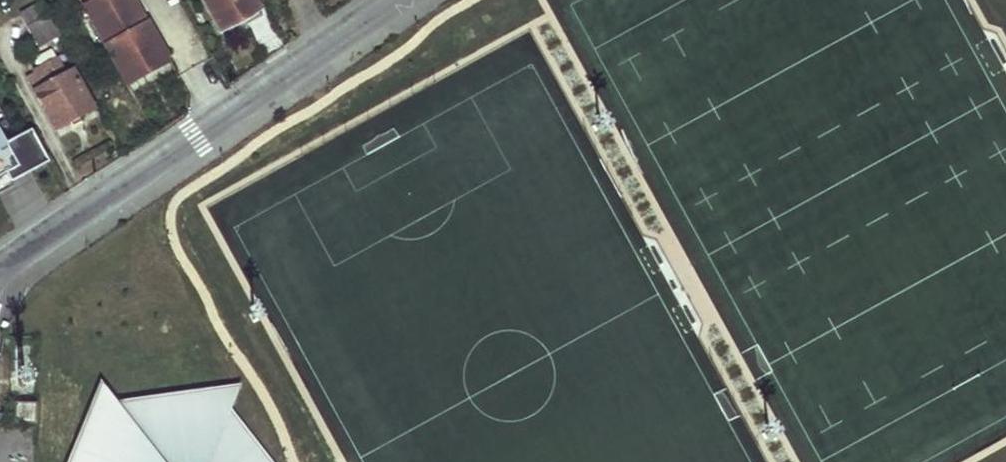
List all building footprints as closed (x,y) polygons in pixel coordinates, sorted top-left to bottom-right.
[(20,10),(27,23),(49,10),(43,0),(38,0),(20,10)] [(127,83),(170,60),(136,0),(94,0),(84,5),(127,83)] [(222,30),(260,10),(255,0),(206,0),(222,30)] [(60,32),(49,10),(27,23),(38,44),(60,32)] [(26,74),(57,128),(94,107),(73,69),(65,73),(56,57),(26,74)] [(8,125),(0,109),(0,129),(8,125)] [(6,142),(23,175),(50,161),(32,128),(6,142)] [(23,175),(6,142),(0,131),(0,187),(23,175)] [(115,399),(99,379),(68,461),(275,461),(226,400),(236,378),(115,399)] [(14,400),(13,420),(34,420),(35,401),(14,400)]
